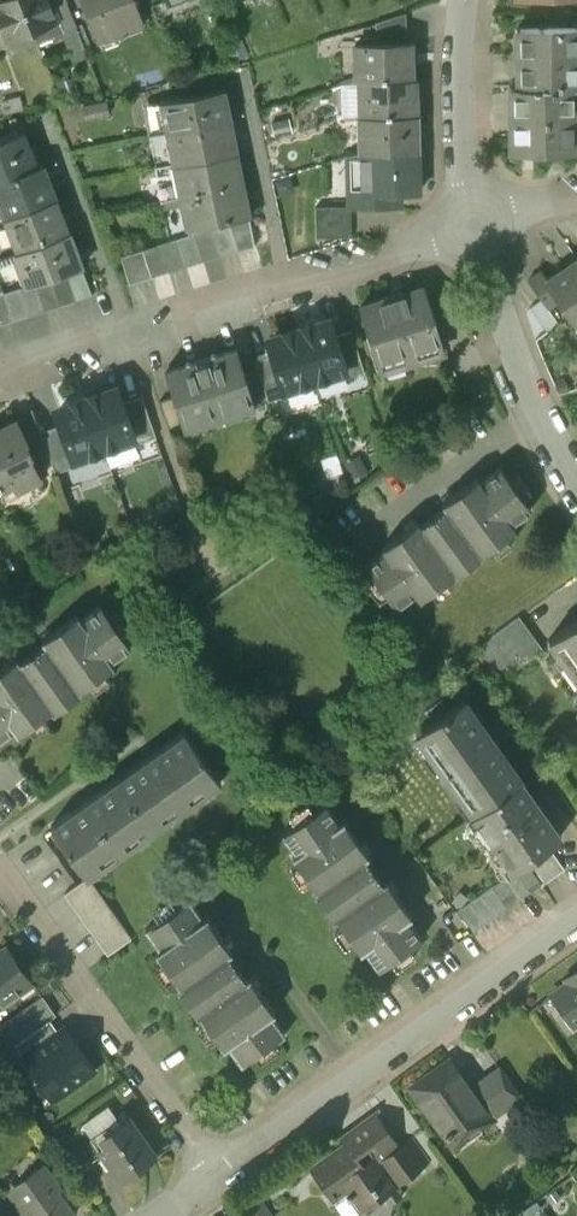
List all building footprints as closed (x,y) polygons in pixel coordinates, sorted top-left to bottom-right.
[(0,3),(0,28),(6,44),(32,33),(19,0),(8,0),(0,3)] [(32,33),(59,22),(50,0),(19,0),(32,33)] [(98,43),(143,25),(133,0),(81,0),(98,43)] [(576,57),(576,26),(516,27),(517,58),(576,57)] [(78,33),(64,38),(77,71),(91,65),(78,33)] [(364,80),(367,80),(410,79),(409,42),(363,44),(364,80)] [(575,87),(576,87),(576,57),(517,58),(517,88),(575,87)] [(367,80),(368,116),(415,114),(414,79),(410,79),(367,80)] [(511,87),(511,117),(575,116),(575,87),(517,88),(511,87)] [(149,137),(170,133),(229,121),(223,90),(162,102),(164,114),(145,117),(149,137)] [(358,116),(359,152),(417,151),(416,114),(415,114),(368,116),(358,116)] [(575,116),(511,117),(511,153),(575,152),(575,116)] [(176,165),(181,164),(236,153),(229,121),(170,133),(176,165)] [(36,170),(23,135),(0,144),(0,184),(36,170)] [(359,152),(354,152),(355,208),(387,207),(386,194),(418,193),(417,151),(359,152)] [(181,164),(187,196),(242,185),(236,153),(181,164)] [(4,220),(56,201),(43,167),(36,170),(0,184),(0,211),(4,220)] [(187,229),(249,217),(242,185),(187,196),(181,197),(187,229)] [(20,253),(68,234),(56,201),(4,220),(17,254),(20,253)] [(351,237),(350,206),(315,207),(316,238),(351,237)] [(129,286),(254,245),(249,217),(120,258),(129,286)] [(32,286),(82,270),(68,234),(20,253),(32,286)] [(567,266),(576,280),(576,259),(567,266)] [(547,280),(546,281),(559,299),(576,324),(576,280),(567,266),(547,280)] [(13,322),(92,297),(82,270),(32,286),(4,295),(13,322)] [(541,271),(529,280),(548,307),(559,299),(546,281),(547,280),(541,271)] [(378,302),(360,308),(379,370),(406,361),(407,367),(419,363),(417,358),(444,349),(424,287),(404,294),(403,291),(378,299),(378,302)] [(334,337),(331,326),(324,322),(298,330),(315,382),(343,373),(346,372),(334,337)] [(298,330),(273,338),(268,346),(272,356),(283,392),(285,391),(315,382),(298,330)] [(346,372),(343,373),(345,378),(364,372),(352,331),(334,337),(346,372)] [(206,362),(237,352),(236,349),(205,359),(206,362)] [(255,409),(253,403),(244,375),(237,352),(206,362),(206,363),(197,366),(197,365),(166,375),(173,398),(182,425),(184,432),(189,430),(187,424),(196,421),(199,427),(241,414),(238,407),(248,404),(250,411),(255,409)] [(283,392),(272,356),(255,361),(258,370),(267,398),(268,403),(287,397),(285,391),(283,392)] [(166,375),(197,365),(196,362),(165,372),(166,375)] [(267,398),(258,370),(244,375),(253,403),(267,398)] [(122,404),(118,394),(111,390),(85,399),(104,451),(133,440),(134,439),(122,404)] [(142,397),(122,404),(134,439),(133,440),(135,446),(157,438),(142,397)] [(182,425),(173,398),(160,402),(169,429),(182,425)] [(85,399),(61,408),(57,416),(61,426),(73,462),(75,461),(104,451),(85,399)] [(238,407),(241,414),(250,411),(248,404),(238,407)] [(29,448),(42,441),(40,433),(33,414),(16,422),(17,425),(29,448)] [(187,424),(189,430),(199,427),(196,421),(187,424)] [(17,425),(0,433),(0,490),(7,487),(11,484),(13,487),(15,492),(41,479),(31,458),(33,457),(29,448),(17,425)] [(73,462),(61,426),(40,433),(42,441),(54,475),(77,467),(75,461),(73,462)] [(384,550),(365,565),(396,607),(415,593),(420,599),(455,573),(455,574),(481,556),(480,554),(515,528),(512,523),(531,509),(500,466),(480,481),(477,477),(442,502),(445,506),(420,525),(416,520),(381,546),(384,550)] [(14,729),(17,733),(52,708),(54,711),(80,693),(78,690),(114,665),(111,661),(131,647),(100,603),(80,618),(77,614),(42,639),(45,643),(19,661),(16,657),(0,669),(0,739),(14,729)] [(519,615),(491,635),(515,668),(542,649),(519,615)] [(548,639),(576,680),(576,618),(548,639)] [(416,732),(473,812),(521,779),(464,698),(416,732)] [(184,730),(51,825),(88,876),(221,781),(184,730)] [(473,812),(470,814),(483,833),(490,828),(496,836),(489,841),(491,844),(498,839),(504,847),(497,852),(510,871),(525,861),(548,845),(561,836),(521,779),(473,812)] [(324,802),(281,832),(296,852),(291,855),(316,890),(322,886),(340,912),(334,916),(360,952),(364,948),(378,968),(421,937),(407,917),(411,915),(386,879),(382,882),(364,856),(368,854),(342,818),(338,821),(324,802)] [(490,828),(483,833),(489,841),(496,836),(490,828)] [(498,839),(491,844),(497,852),(504,847),(498,839)] [(525,861),(541,882),(542,884),(564,868),(548,845),(525,861)] [(541,882),(525,861),(510,871),(458,909),(473,930),(541,882)] [(188,898),(145,928),(159,948),(155,951),(180,987),(186,982),(204,1008),(198,1012),(223,1048),(228,1045),(242,1064),(285,1034),(271,1014),(275,1011),(249,975),(245,978),(227,953),(231,950),(206,914),(202,918),(188,898)] [(34,984),(7,945),(0,950),(0,1008),(34,984)] [(568,980),(570,982),(552,994),(574,1023),(576,1021),(576,973),(568,980)] [(0,1024),(0,1044),(4,1050),(55,1014),(42,995),(0,1024)] [(59,1032),(25,1057),(24,1057),(53,1099),(65,1091),(95,1069),(65,1027),(58,1031),(59,1032)] [(449,1059),(411,1087),(446,1135),(463,1123),(471,1133),(492,1118),(491,1117),(470,1088),(449,1059)] [(470,1088),(491,1117),(520,1096),(499,1067),(470,1088)] [(350,1197),(361,1211),(430,1162),(411,1137),(399,1145),(376,1112),(341,1137),(345,1143),(309,1168),(326,1192),(340,1182),(348,1193),(346,1195),(348,1198),(350,1197)] [(128,1116),(92,1141),(121,1181),(157,1156),(128,1116)] [(15,1183),(31,1206),(24,1211),(25,1213),(20,1215),(71,1215),(74,1214),(58,1190),(61,1188),(43,1163),(15,1183)] [(268,1199),(248,1208),(251,1215),(276,1215),(268,1199)]
